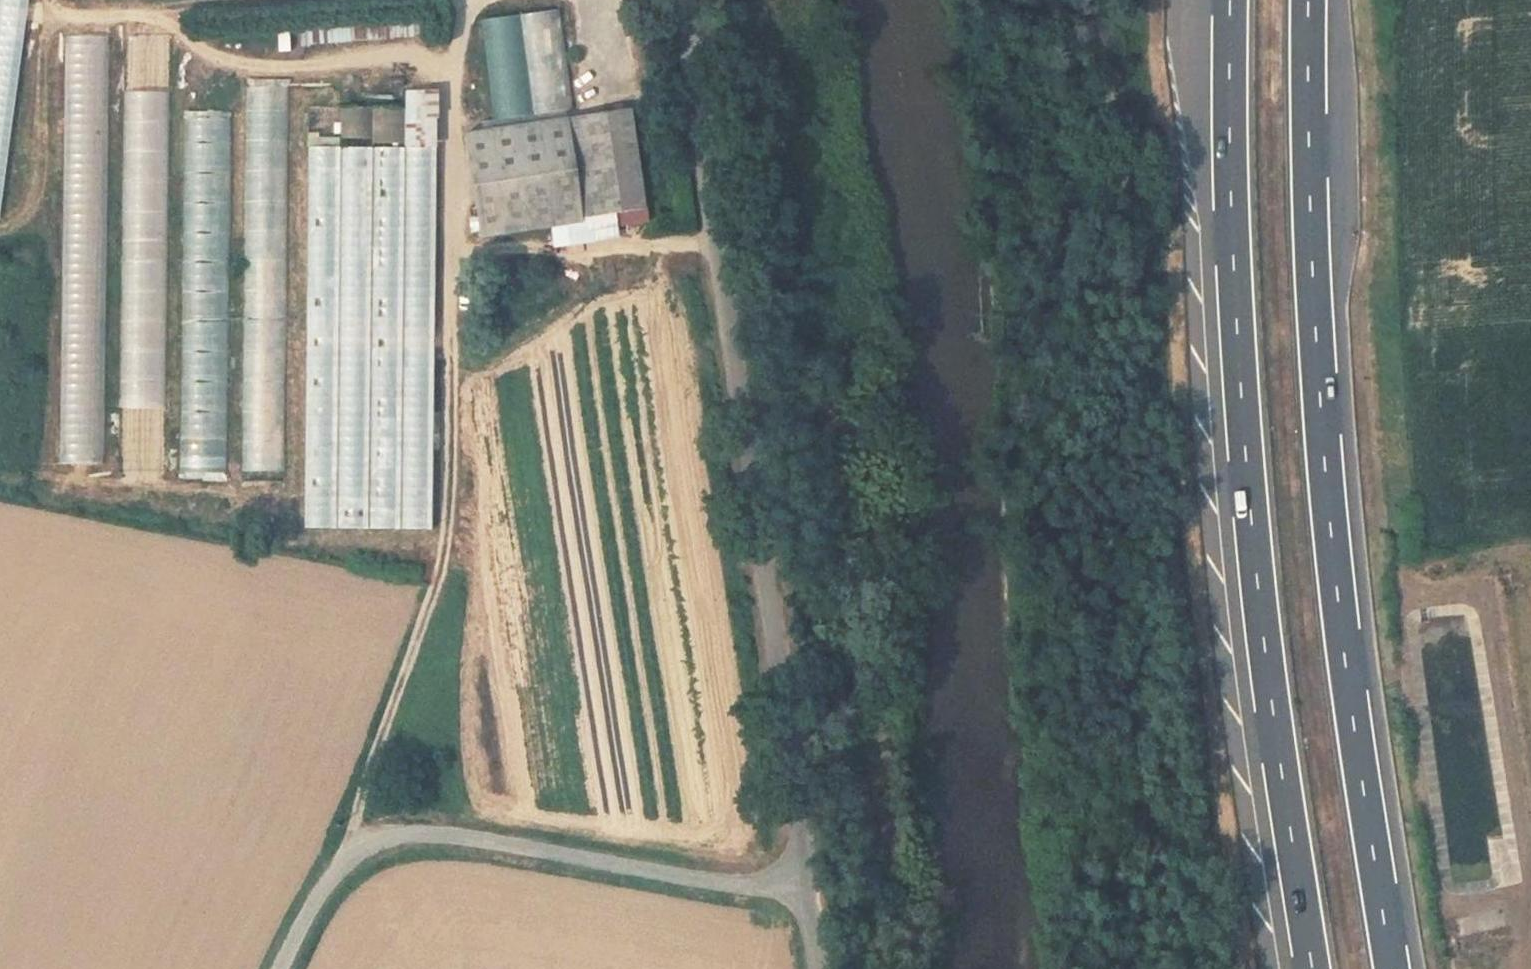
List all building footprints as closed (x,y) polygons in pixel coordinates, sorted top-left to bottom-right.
[(30,0),(0,0),(0,220),(4,220),(30,0)] [(978,0),(980,16),(988,15),(987,10),(995,9),(993,0),(979,0),(978,0)] [(558,10),(480,21),(495,123),(574,112),(558,10)] [(994,24),(983,25),(983,36),(996,35),(994,24)] [(107,464),(107,36),(60,37),(61,464),(107,464)] [(167,444),(169,37),(124,37),(122,444),(167,444)] [(184,68),(184,81),(205,81),(206,68),(184,68)] [(244,477),(286,477),(286,84),(244,84),(244,477)] [(406,115),(406,154),(434,155),(435,96),(407,96),(406,115)] [(188,111),(186,471),(228,472),(230,111),(188,111)] [(627,114),(611,116),(467,133),(479,237),(580,225),(579,221),(611,217),(627,215),(644,213),(632,113),(627,114)] [(340,114),(339,153),(406,154),(406,115),(340,114)]
